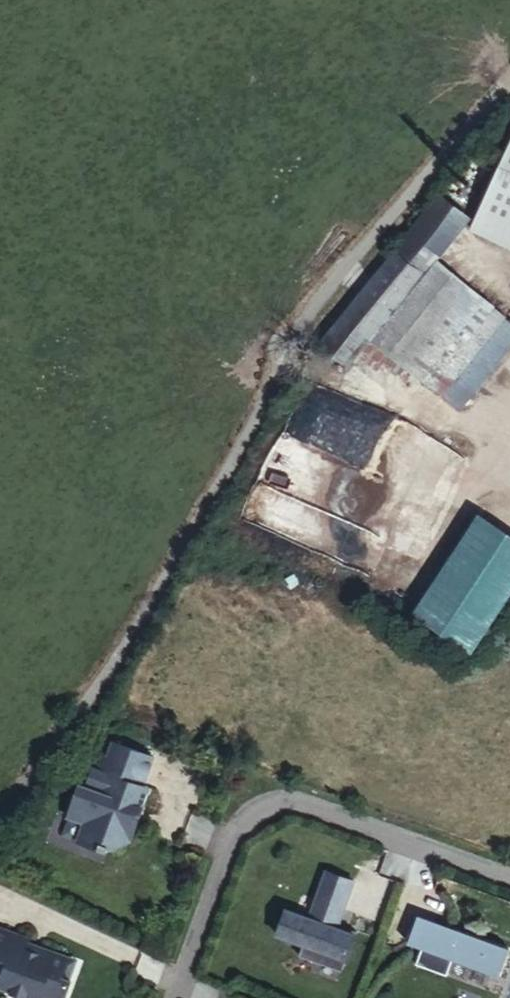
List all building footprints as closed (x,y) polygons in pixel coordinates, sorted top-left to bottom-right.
[(477,229),(509,245),(509,160),(477,229)] [(436,192),(393,247),(424,270),(363,349),(334,326),(333,325),(317,345),(348,368),(356,357),(375,371),(388,356),(437,395),(501,313),(455,274),(471,254),(451,239),(467,217),(436,192)] [(424,270),(393,247),(364,283),(351,302),(333,325),(334,326),(363,349),(424,270)] [(431,429),(311,383),(296,421),(417,468),(431,429)] [(262,483),(246,519),(292,538),(307,502),(262,483)] [(483,515),(415,615),(474,655),(509,602),(509,533),(483,515)] [(89,782),(83,780),(71,813),(86,819),(80,837),(110,848),(111,843),(115,845),(133,836),(138,821),(134,811),(137,802),(144,804),(151,784),(145,782),(155,753),(114,738),(109,753),(104,766),(96,763),(89,782)] [(109,753),(101,750),(96,763),(104,766),(109,753)] [(138,821),(144,804),(137,802),(134,811),(138,821)] [(352,877),(325,866),(314,895),(308,913),(285,904),(276,930),(302,940),(298,951),(299,952),(300,949),(340,964),(339,967),(340,967),(354,927),(337,920),(352,877)] [(503,943),(415,911),(406,938),(494,969),(503,943)] [(0,923),(0,982),(2,983),(2,984),(41,997),(42,997),(44,993),(58,997),(67,997),(81,957),(45,944),(43,950),(19,940),(23,931),(0,923)] [(35,935),(23,931),(19,940),(43,950),(45,944),(33,940),(35,935)] [(300,949),(299,952),(339,967),(340,964),(300,949)]
